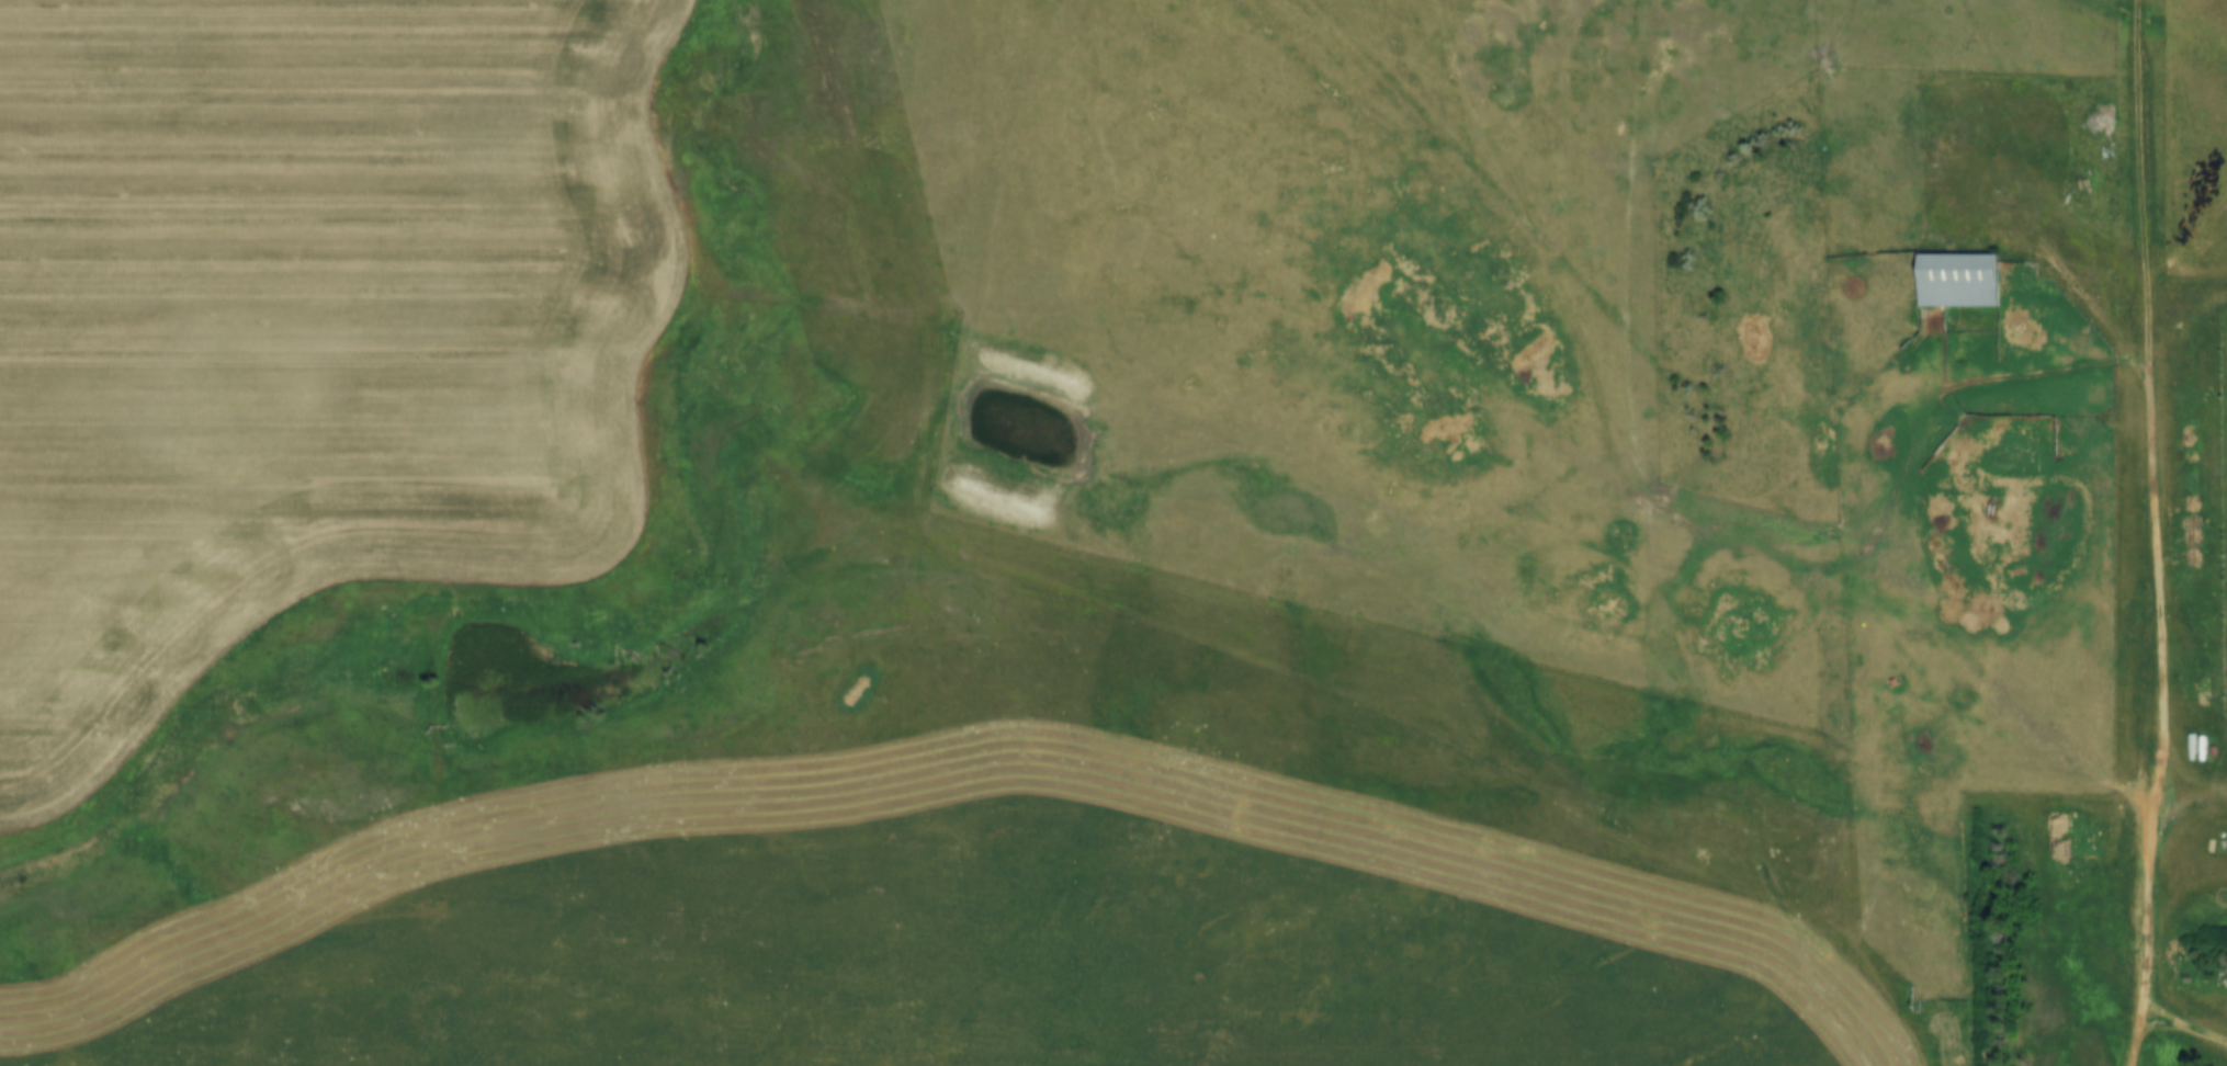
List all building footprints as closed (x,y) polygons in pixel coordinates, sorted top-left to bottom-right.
[(1919,253),(1919,304),(1998,304),(1998,253),(1919,253)]
